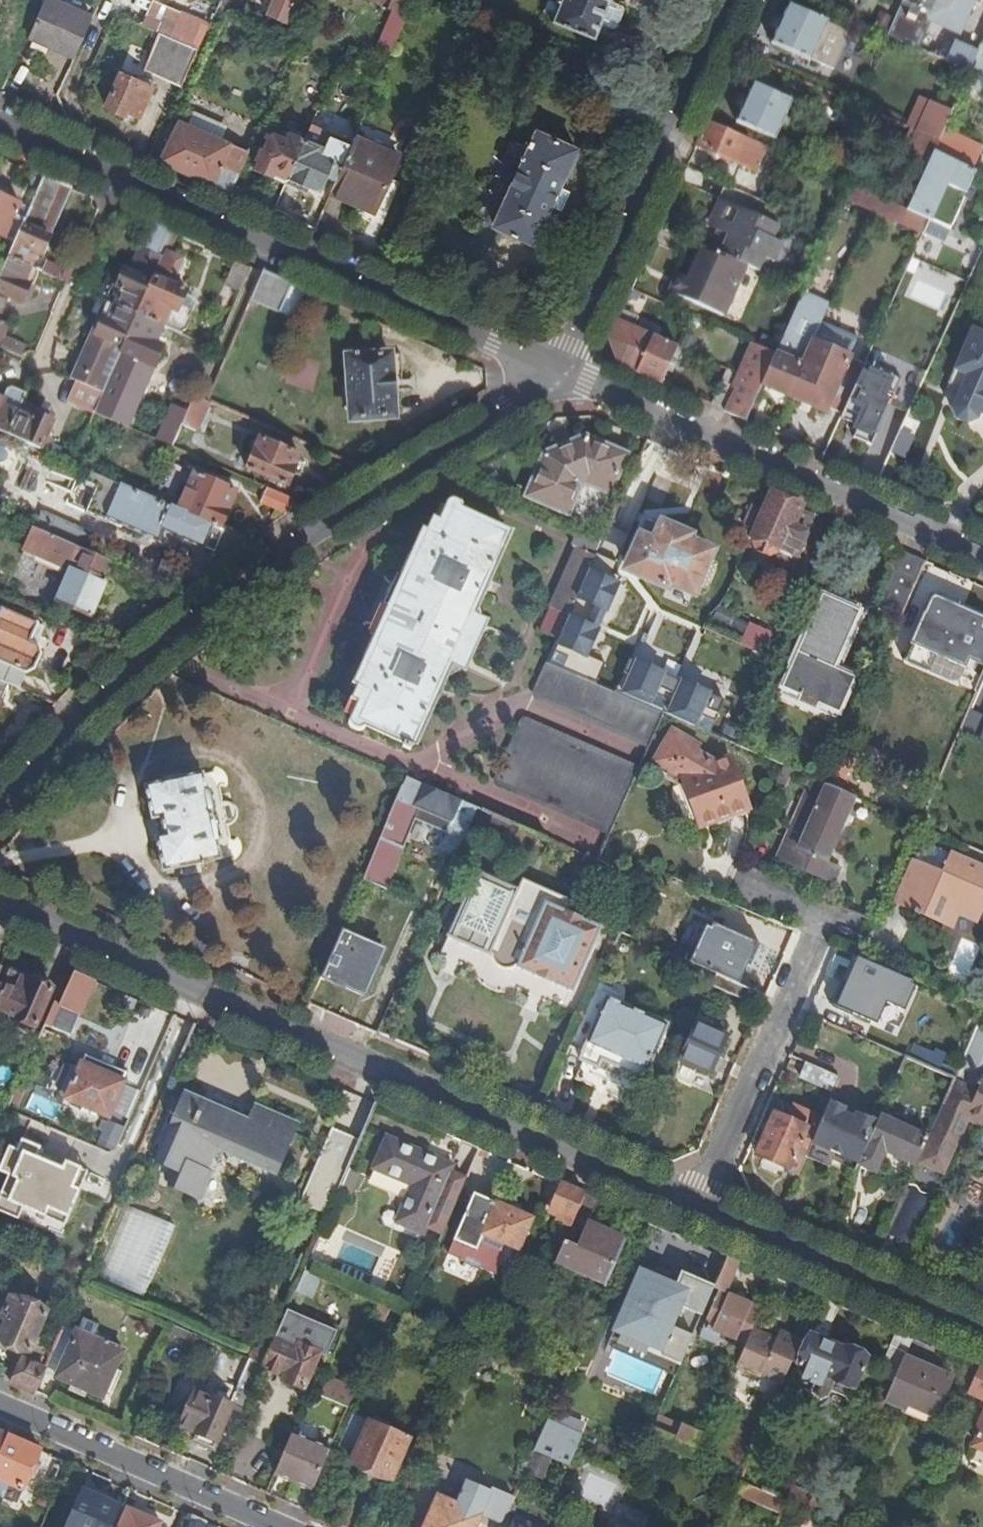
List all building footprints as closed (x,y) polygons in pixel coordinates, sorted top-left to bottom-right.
[(76,57),(93,17),(53,0),(47,0),(32,36),(76,57)] [(295,0),(264,0),(290,11),(295,0)] [(414,0),(373,0),(408,15),(414,0)] [(560,5),(549,1),(544,12),(555,17),(553,21),(594,37),(609,0),(562,0),(560,5)] [(890,36),(912,46),(923,21),(918,19),(921,11),(927,13),(929,21),(963,36),(979,0),(906,0),(890,36)] [(813,59),(829,23),(830,22),(791,5),(774,43),(812,60),(813,59)] [(829,23),(813,59),(826,65),(842,30),(829,23)] [(385,30),(378,47),(392,52),(399,36),(385,30)] [(199,51),(161,34),(146,70),(184,86),(199,51)] [(946,61),(970,72),(971,70),(979,52),(955,41),(946,61)] [(982,76),(982,44),(979,52),(971,70),(970,72),(982,76)] [(965,85),(978,91),(982,80),(982,76),(970,72),(965,85)] [(154,87),(122,73),(108,106),(127,116),(129,111),(141,116),(154,87)] [(793,101),(756,84),(738,122),(776,140),(793,101)] [(921,99),(908,128),(913,130),(939,141),(945,130),(958,99),(946,93),(939,107),(921,99)] [(182,121),(162,161),(198,177),(233,192),(259,133),(251,130),(244,147),(237,144),(245,126),(230,119),(222,138),(182,121)] [(708,122),(698,145),(755,171),(766,148),(708,122)] [(326,177),(336,182),(354,141),(312,123),(305,140),(287,181),(308,190),(309,187),(321,192),(326,177)] [(939,141),(913,130),(907,144),(912,147),(906,161),(926,171),(934,153),(939,141)] [(945,130),(939,141),(934,153),(961,166),(971,142),(945,130)] [(256,167),(287,181),(305,140),(285,131),(282,138),(271,133),(256,167)] [(526,156),(523,162),(511,188),(505,201),(507,202),(496,226),(535,244),(545,220),(547,220),(568,174),(566,173),(577,150),(538,133),(527,157),(526,156)] [(336,182),(332,191),(377,209),(401,154),(356,136),(354,141),(336,182)] [(774,158),(783,163),(787,156),(776,152),(774,158)] [(909,210),(930,219),(951,228),(965,196),(971,197),(975,193),(968,189),(975,172),(961,166),(934,153),(926,171),(909,210)] [(511,188),(523,162),(507,155),(495,181),(511,188)] [(75,189),(48,177),(28,221),(18,244),(12,258),(33,268),(40,251),(46,253),(75,189)] [(738,189),(763,200),(768,188),(744,177),(738,189)] [(849,193),(874,204),(877,196),(853,185),(849,193)] [(28,221),(18,216),(23,204),(0,194),(0,236),(18,244),(28,221)] [(875,206),(927,227),(930,219),(909,210),(877,196),(874,204),(875,204),(875,206)] [(707,226),(717,231),(729,203),(720,198),(707,226)] [(709,238),(705,247),(746,265),(760,271),(766,258),(775,262),(784,244),(774,240),(780,226),(729,203),(717,231),(724,234),(720,242),(713,239),(709,238)] [(982,251),(982,250),(982,242),(951,228),(930,219),(927,227),(982,251)] [(176,232),(154,223),(144,247),(143,247),(132,273),(127,271),(120,287),(114,285),(107,300),(140,315),(158,275),(176,232)] [(717,231),(713,239),(720,242),(724,234),(717,231)] [(705,247),(703,246),(688,278),(680,296),(723,316),(746,265),(705,247)] [(33,268),(12,258),(0,286),(0,290),(24,301),(30,287),(37,285),(42,274),(41,271),(33,268)] [(253,266),(238,260),(227,285),(242,292),(253,266)] [(49,262),(45,273),(69,283),(76,267),(65,263),(63,267),(49,262)] [(120,287),(127,271),(122,268),(114,285),(120,287)] [(303,289),(266,272),(254,300),(291,316),(303,289)] [(158,275),(140,315),(167,326),(184,334),(186,330),(189,329),(193,321),(192,318),(195,310),(183,304),(188,294),(189,289),(158,275)] [(680,296),(688,278),(681,275),(673,293),(680,296)] [(763,385),(789,396),(813,342),(830,305),(804,293),(777,354),(763,385)] [(195,297),(188,294),(183,304),(195,310),(198,303),(195,297)] [(140,315),(107,300),(100,316),(106,318),(78,381),(79,381),(106,393),(111,381),(124,352),(140,315)] [(620,365),(637,373),(655,336),(633,326),(637,316),(623,310),(610,339),(620,365)] [(167,326),(140,315),(124,352),(156,367),(166,346),(160,343),(167,326)] [(100,316),(72,378),(79,381),(78,381),(106,318),(100,316)] [(2,347),(6,336),(10,328),(1,324),(2,321),(0,320),(0,347),(2,347)] [(973,327),(955,368),(968,374),(962,388),(953,408),(957,418),(968,423),(978,418),(980,412),(982,414),(982,332),(973,327)] [(2,347),(5,349),(25,358),(30,347),(6,336),(2,347)] [(637,373),(662,384),(678,347),(655,336),(637,373)] [(813,342),(789,396),(828,413),(851,358),(813,342)] [(740,417),(747,421),(763,385),(777,354),(756,344),(737,387),(727,412),(740,417)] [(393,355),(351,357),(354,419),(396,417),(393,355)] [(949,382),(962,388),(968,374),(955,368),(949,382)] [(728,369),(712,405),(727,412),(737,387),(738,384),(731,370),(728,369)] [(106,393),(79,381),(71,401),(97,413),(106,393)] [(118,385),(111,381),(106,393),(97,413),(104,416),(118,385)] [(850,421),(896,442),(912,407),(866,386),(850,421)] [(10,435),(25,401),(29,393),(15,388),(10,390),(5,401),(0,399),(0,430),(10,435)] [(201,420),(210,400),(197,395),(189,415),(201,420)] [(25,401),(10,435),(23,440),(35,446),(47,451),(51,453),(55,442),(48,438),(55,422),(40,416),(42,408),(25,401)] [(40,416),(55,422),(58,416),(42,408),(40,416)] [(174,447),(189,415),(179,411),(164,443),(174,447)] [(825,455),(839,461),(851,432),(838,426),(825,455)] [(301,455),(261,437),(248,468),(288,486),(297,466),(296,466),(301,455)] [(546,454),(527,496),(585,521),(589,514),(594,510),(599,509),(605,509),(629,455),(587,437),(546,454)] [(35,446),(23,440),(18,452),(30,457),(35,446)] [(42,462),(47,451),(35,446),(30,457),(42,462)] [(155,499),(222,528),(237,492),(195,474),(185,498),(160,488),(155,499)] [(239,550),(251,541),(222,528),(155,499),(101,475),(96,486),(108,491),(96,517),(116,526),(119,520),(134,526),(133,528),(160,539),(164,529),(215,551),(219,541),(239,550)] [(287,514),(303,503),(267,488),(261,503),(287,514)] [(757,507),(748,526),(758,530),(756,535),(760,538),(758,542),(761,548),(771,552),(777,550),(778,551),(775,560),(792,567),(808,532),(799,528),(804,517),(804,515),(798,513),(801,506),(790,501),(774,495),(767,512),(757,507)] [(745,524),(748,526),(757,507),(753,506),(745,524)] [(383,630),(357,688),(372,695),(361,722),(408,743),(406,747),(414,751),(435,703),(437,702),(443,690),(442,689),(453,662),(466,667),(484,624),(473,618),(484,592),(486,593),(491,580),(490,579),(510,534),(454,509),(442,536),(427,530),(403,587),(393,583),(374,625),(383,630)] [(50,535),(91,553),(98,535),(45,512),(43,517),(55,522),(50,535)] [(43,517),(38,529),(50,535),(55,522),(43,517)] [(799,528),(808,532),(812,521),(804,517),(799,528)] [(603,543),(571,617),(550,663),(664,713),(680,679),(631,658),(629,662),(611,655),(610,659),(590,650),(619,585),(621,586),(620,589),(639,598),(641,594),(642,594),(649,578),(668,587),(670,582),(694,593),(712,551),(689,540),(690,536),(663,525),(655,544),(611,524),(603,543)] [(38,529),(36,528),(26,551),(71,570),(58,603),(92,618),(108,581),(98,576),(105,559),(91,553),(50,535),(38,529)] [(603,543),(571,528),(565,543),(566,544),(567,543),(579,549),(553,608),(571,617),(603,543)] [(926,561),(904,551),(881,603),(904,613),(926,561)] [(862,610),(826,594),(785,685),(806,695),(803,702),(817,708),(820,702),(840,711),(856,675),(837,666),(862,610)] [(941,598),(934,616),(925,612),(911,643),(967,667),(982,631),(982,616),(941,598)] [(21,688),(26,674),(35,670),(42,655),(39,647),(30,643),(38,624),(2,609),(0,612),(0,679),(10,684),(21,688)] [(664,713),(550,663),(536,692),(652,742),(664,713)] [(10,684),(0,679),(0,709),(10,684)] [(680,679),(664,713),(738,746),(754,711),(680,679)] [(613,829),(638,774),(523,724),(498,779),(613,829)] [(723,813),(725,818),(750,809),(731,759),(716,764),(698,753),(701,747),(674,732),(657,762),(682,777),(699,821),(723,813)] [(852,760),(840,755),(835,769),(846,774),(852,760)] [(785,766),(776,787),(783,791),(793,770),(785,766)] [(204,775),(147,787),(154,820),(157,820),(161,838),(158,839),(165,871),(222,859),(218,839),(219,839),(220,841),(223,840),(220,826),(229,824),(230,826),(232,825),(236,822),(238,819),(239,814),(239,809),(236,804),(231,801),(224,801),(224,803),(216,805),(213,791),(209,791),(210,793),(208,794),(204,775)] [(450,833),(464,839),(478,809),(410,779),(405,789),(365,880),(388,890),(407,849),(399,845),(416,807),(454,823),(450,833)] [(854,796),(827,784),(827,786),(812,780),(777,860),(833,885),(840,869),(827,862),(854,796)] [(842,852),(864,801),(854,796),(827,862),(840,869),(846,855),(842,852)] [(701,826),(725,818),(723,813),(699,821),(701,826)] [(534,834),(497,817),(492,831),(504,836),(501,843),(525,854),(534,834)] [(441,852),(456,858),(464,839),(450,833),(441,852)] [(915,860),(896,903),(916,911),(915,913),(920,916),(921,913),(941,922),(950,900),(981,914),(982,911),(982,869),(952,855),(947,865),(946,864),(948,859),(946,853),(936,848),(931,848),(926,849),(922,852),(919,856),(916,860),(915,860)] [(643,882),(648,871),(640,868),(636,879),(643,882)] [(553,983),(574,992),(590,955),(602,928),(568,914),(573,901),(524,879),(519,889),(478,871),(449,936),(492,956),(494,959),(496,963),(499,966),(502,968),(507,969),(512,969),(517,967),(540,977),(544,968),(557,974),(553,983)] [(977,923),(981,914),(950,900),(941,922),(953,927),(960,915),(977,923)] [(797,932),(797,930),(770,920),(742,986),(751,990),(768,997),(786,956),(797,932)] [(334,950),(347,956),(356,934),(343,928),(334,950)] [(323,975),(339,982),(349,957),(347,956),(334,950),(323,975)] [(583,1019),(595,993),(608,963),(590,955),(574,992),(565,1011),(583,1019)] [(859,958),(852,955),(834,995),(835,995),(831,1007),(845,1013),(850,1002),(855,1004),(873,964),(859,958)] [(12,972),(0,999),(0,1011),(39,1027),(55,991),(34,981),(30,990),(24,987),(27,978),(12,972)] [(97,981),(78,973),(64,1007),(82,1016),(97,981)] [(323,975),(316,992),(332,998),(339,982),(323,975)] [(746,1001),(751,990),(742,986),(718,976),(713,987),(746,1001)] [(583,1019),(571,1047),(585,1053),(582,1061),(599,1068),(602,1061),(644,1079),(669,1025),(595,993),(583,1019)] [(697,1024),(682,1059),(714,1073),(730,1038),(697,1024)] [(65,1040),(51,1033),(39,1060),(64,1071),(68,1070),(73,1057),(66,1054),(72,1038),(67,1036),(65,1040)] [(937,1051),(929,1068),(949,1076),(955,1059),(937,1051)] [(813,1064),(809,1063),(801,1079),(832,1094),(841,1074),(840,1073),(813,1064)] [(982,1122),(982,1073),(963,1064),(956,1080),(931,1139),(919,1164),(945,1175),(957,1147),(949,1142),(961,1113),(982,1122)] [(109,1076),(84,1065),(70,1100),(111,1117),(126,1083),(124,1083),(128,1073),(112,1066),(109,1076)] [(252,1120),(189,1093),(159,1164),(177,1172),(171,1187),(201,1201),(212,1175),(207,1173),(215,1151),(275,1177),(300,1125),(257,1106),(252,1120)] [(846,1107),(830,1101),(821,1120),(811,1143),(860,1165),(879,1121),(867,1115),(866,1116),(857,1113),(855,1119),(843,1114),(846,1107)] [(757,1155),(797,1174),(805,1157),(811,1143),(821,1120),(795,1108),(789,1120),(775,1114),(757,1155)] [(919,1165),(919,1164),(931,1139),(881,1117),(879,1121),(860,1165),(859,1166),(877,1174),(887,1152),(919,1165)] [(350,1171),(363,1142),(334,1130),(300,1204),(297,1202),(297,1204),(329,1219),(341,1191),(350,1171)] [(445,1234),(467,1182),(451,1175),(453,1168),(389,1140),(376,1170),(414,1188),(399,1224),(425,1235),(428,1227),(445,1234)] [(811,1143),(805,1157),(831,1168),(834,1161),(857,1171),(859,1166),(860,1165),(811,1143)] [(361,1175),(350,1171),(341,1191),(352,1196),(361,1175)] [(585,1195),(563,1185),(551,1214),(573,1223),(585,1195)] [(585,1195),(573,1223),(569,1233),(566,1238),(555,1265),(607,1286),(626,1241),(589,1224),(599,1201),(585,1195)] [(495,1204),(476,1196),(457,1241),(478,1251),(484,1237),(521,1252),(534,1220),(496,1202),(495,1204)] [(179,1227),(130,1204),(99,1277),(147,1299),(179,1227)] [(741,1263),(729,1257),(715,1290),(722,1292),(706,1328),(746,1346),(753,1330),(762,1308),(729,1294),(741,1263)] [(703,1317),(715,1290),(684,1276),(679,1288),(641,1271),(615,1332),(652,1349),(651,1352),(682,1366),(694,1338),(674,1329),(683,1308),(703,1317)] [(320,1279),(306,1273),(298,1292),(312,1298),(320,1279)] [(48,1315),(12,1299),(3,1319),(8,1321),(1,1339),(32,1353),(48,1315)] [(392,1310),(381,1306),(376,1320),(386,1324),(392,1310)] [(411,1311),(409,1317),(416,1321),(418,1314),(411,1311)] [(753,1330),(746,1346),(737,1367),(783,1388),(802,1343),(781,1334),(777,1343),(769,1340),(770,1337),(753,1330)] [(914,1338),(899,1331),(876,1387),(890,1394),(906,1356),(914,1338)] [(125,1352),(78,1332),(59,1379),(105,1400),(125,1352)] [(652,1349),(615,1332),(612,1338),(616,1340),(610,1355),(613,1356),(614,1353),(626,1358),(625,1361),(662,1377),(675,1383),(682,1366),(651,1352),(652,1349)] [(265,1366),(265,1369),(286,1378),(285,1382),(305,1390),(320,1355),(319,1354),(322,1348),(309,1342),(306,1348),(279,1336),(265,1366)] [(844,1350),(813,1337),(801,1364),(810,1369),(806,1380),(815,1384),(812,1392),(816,1398),(822,1401),(828,1398),(832,1392),(849,1399),(854,1388),(856,1388),(868,1359),(868,1357),(867,1355),(849,1347),(848,1347),(844,1350)] [(906,1356),(890,1394),(886,1403),(904,1411),(908,1409),(912,1408),(937,1418),(954,1377),(906,1356)] [(265,1366),(252,1360),(237,1393),(223,1386),(217,1399),(197,1390),(181,1427),(198,1434),(195,1441),(215,1450),(228,1421),(240,1427),(265,1369),(265,1366)] [(25,1361),(14,1385),(36,1395),(47,1371),(25,1361)] [(972,1395),(982,1399),(982,1370),(972,1395)] [(349,1409),(357,1392),(331,1380),(323,1398),(349,1409)] [(342,1450),(356,1456),(370,1424),(357,1418),(342,1450)] [(370,1424),(356,1456),(354,1464),(393,1482),(410,1440),(389,1431),(391,1425),(375,1419),(373,1424),(370,1424)] [(547,1424),(535,1452),(570,1467),(576,1452),(582,1438),(547,1424)] [(655,1428),(649,1441),(696,1462),(708,1436),(683,1425),(677,1438),(655,1428)] [(9,1437),(0,1433),(0,1458),(9,1437)] [(293,1436),(277,1473),(314,1489),(330,1453),(293,1436)] [(0,1458),(0,1475),(26,1486),(41,1451),(9,1437),(0,1458)] [(587,1457),(581,1454),(575,1469),(581,1472),(585,1463),(587,1457)] [(593,1459),(587,1457),(585,1463),(591,1465),(593,1459)] [(410,1505),(431,1514),(425,1526),(478,1526),(482,1517),(480,1515),(482,1511),(463,1503),(461,1507),(440,1498),(445,1485),(423,1475),(410,1505)] [(770,1477),(763,1491),(788,1502),(834,1523),(839,1511),(813,1499),(814,1496),(795,1487),(790,1495),(786,1493),(789,1485),(770,1477)] [(763,1491),(742,1482),(737,1494),(783,1514),(788,1502),(763,1491)] [(119,1521),(105,1515),(109,1505),(74,1490),(59,1523),(67,1526),(116,1526),(119,1521)] [(128,1510),(121,1526),(160,1526),(161,1524),(128,1510)] [(188,1526),(206,1526),(208,1523),(192,1516),(188,1526)]
